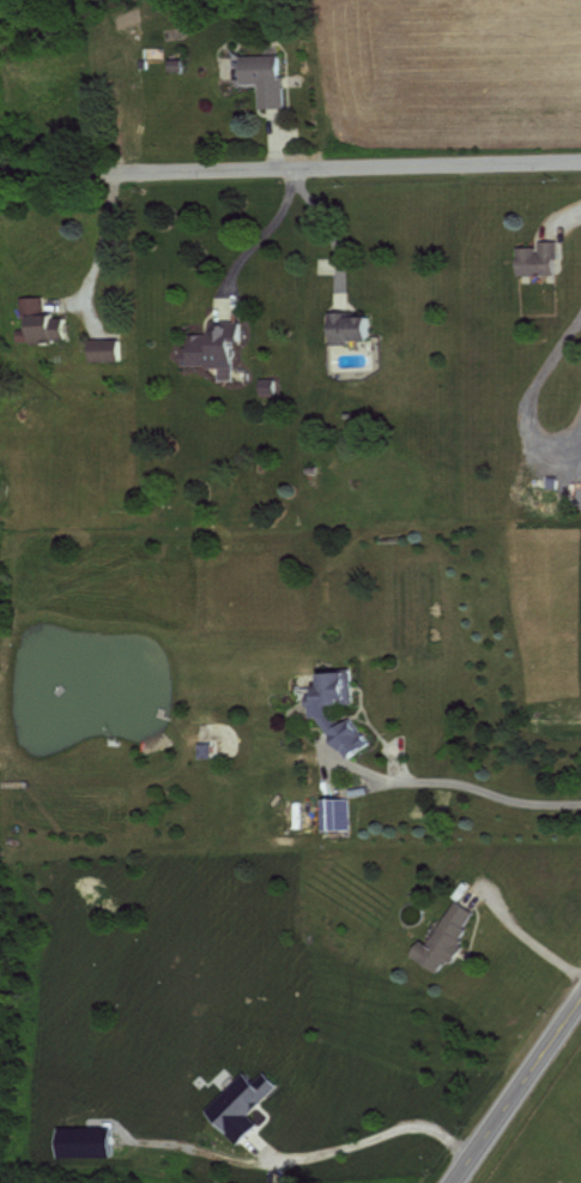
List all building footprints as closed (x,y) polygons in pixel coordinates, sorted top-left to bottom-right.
[(281,106),(279,53),(238,54),(238,83),(256,82),(257,107),(281,106)] [(554,273),(553,239),(534,240),(534,245),(513,246),(514,274),(554,273)] [(19,296),(22,340),(65,337),(64,314),(42,315),(41,295),(19,296)] [(342,315),(342,311),(325,311),(325,341),(366,340),(365,315),(342,315)] [(181,333),(182,365),(216,364),(216,379),(230,378),(228,341),(239,341),(238,320),(206,321),(207,332),(181,333)] [(85,359),(115,359),(114,337),(84,338),(85,359)] [(352,702),(349,670),(313,673),(314,686),(308,689),(309,699),(306,701),(307,717),(317,716),(340,758),(366,744),(350,714),(334,722),(327,710),(326,705),(352,702)] [(320,829),(348,828),(347,797),(319,798),(320,829)] [(407,954),(435,972),(444,959),(445,961),(476,914),(453,899),(425,943),(418,939),(407,954)] [(240,1070),(202,1109),(234,1141),(254,1120),(246,1112),(275,1083),(260,1069),(250,1080),(240,1070)] [(54,1156),(109,1154),(108,1124),(53,1126),(54,1156)]
